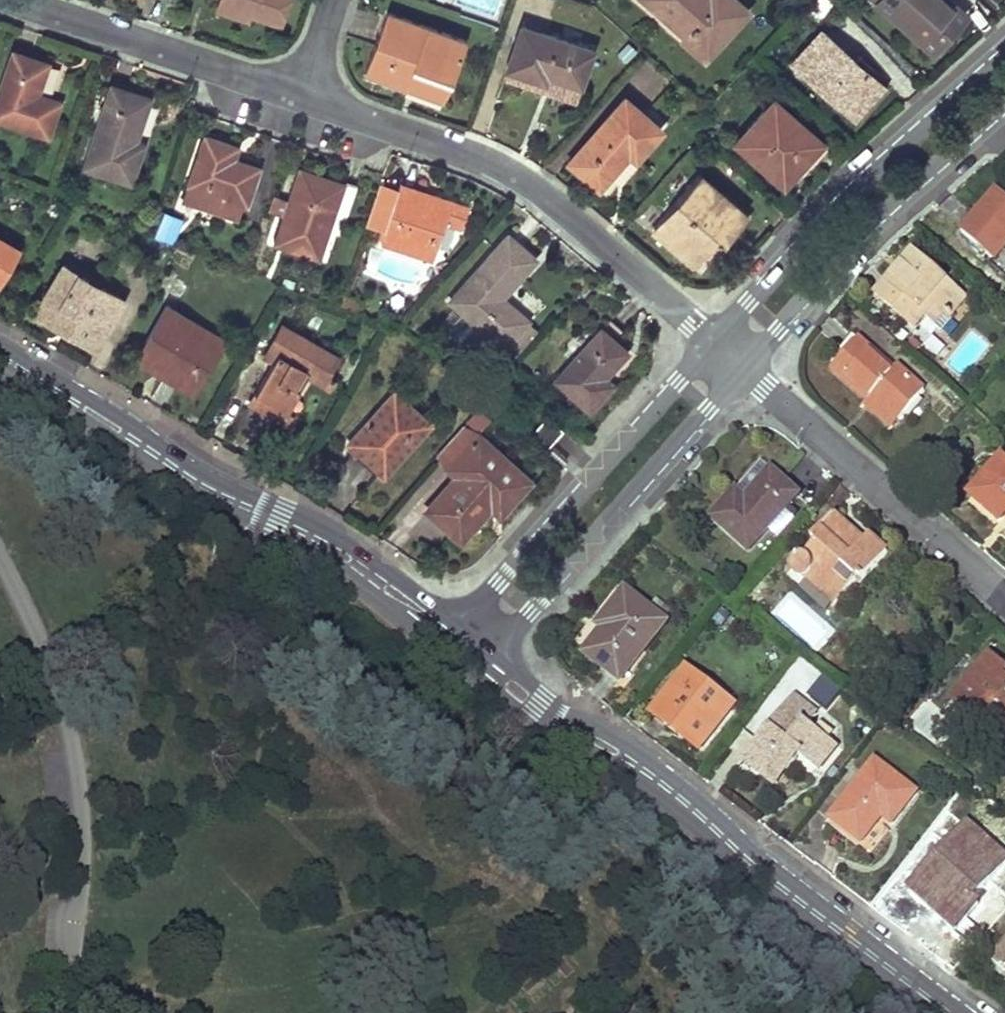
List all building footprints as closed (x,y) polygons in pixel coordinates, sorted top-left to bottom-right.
[(225,0),(219,0),(216,8),(233,15),(244,19),(246,12),(247,8),(225,0)] [(247,8),(246,12),(279,23),(287,0),(225,0),(247,8)] [(654,8),(662,0),(644,0),(654,8)] [(681,3),(666,20),(683,34),(679,38),(703,58),(745,10),(734,0),(677,0),(681,3)] [(931,50),(944,34),(963,13),(949,0),(875,0),(931,50)] [(464,41),(385,12),(362,72),(404,88),(407,78),(445,92),(464,41)] [(589,49),(519,26),(505,68),(533,78),(542,81),(545,74),(577,85),(589,49)] [(828,36),(800,68),(849,111),(877,81),(828,36)] [(0,85),(0,120),(46,135),(58,100),(36,93),(45,61),(28,55),(13,50),(0,85)] [(407,78),(404,88),(441,101),(445,92),(407,78)] [(877,81),(849,111),(856,116),(867,103),(883,86),(877,81)] [(111,84),(84,165),(128,181),(142,143),(133,140),(147,96),(125,89),(111,84)] [(623,96),(568,161),(585,176),(597,186),(628,153),(634,157),(660,127),(623,96)] [(772,98),(733,141),(775,178),(798,153),(803,157),(811,149),(820,139),(772,98)] [(205,135),(182,198),(236,218),(241,201),(246,202),(254,177),(228,169),(232,157),(236,146),(225,142),(205,135)] [(232,157),(228,169),(254,177),(258,166),(232,157)] [(299,169),(274,243),(315,257),(325,233),(338,238),(356,188),(336,182),(299,169)] [(745,213),(698,174),(652,226),(693,261),(716,236),(722,240),(726,235),(745,213)] [(384,228),(380,241),(431,259),(444,220),(460,225),(467,204),(434,192),(431,199),(412,193),(415,186),(400,181),(397,190),(379,184),(366,222),(384,228)] [(415,186),(412,193),(431,199),(434,192),(415,186)] [(960,232),(993,260),(1004,247),(1004,200),(996,193),(976,215),(960,232)] [(159,210),(151,234),(173,244),(182,220),(159,210)] [(506,234),(448,299),(503,346),(527,320),(509,304),(506,308),(496,299),(532,257),(521,247),(506,234)] [(17,248),(0,238),(0,277),(17,248)] [(965,299),(913,254),(893,276),(876,295),(913,330),(924,317),(934,306),(943,315),(948,320),(965,299)] [(65,331),(94,348),(122,300),(62,264),(41,300),(59,311),(62,304),(76,312),(65,331)] [(41,300),(34,312),(65,331),(76,312),(62,304),(59,311),(41,300)] [(195,321),(167,305),(141,347),(169,364),(162,374),(191,392),(218,347),(190,331),(195,321)] [(934,306),(924,317),(933,325),(943,315),(934,306)] [(527,320),(503,346),(512,354),(535,328),(527,320)] [(597,328),(553,378),(586,408),(602,391),(609,383),(601,375),(622,350),(612,341),(620,331),(608,320),(599,330),(597,328)] [(195,321),(190,331),(218,347),(223,338),(195,321)] [(271,360),(253,391),(284,411),(306,374),(311,366),(326,375),(337,356),(281,323),(267,347),(276,352),(271,360)] [(892,371),(857,341),(846,353),(831,370),(866,401),(870,397),(897,420),(923,391),(896,367),(892,371)] [(141,347),(134,357),(162,374),(169,364),(141,347)] [(267,347),(262,355),(271,360),(276,352),(267,347)] [(311,366),(306,374),(328,387),(332,378),(326,375),(311,366)] [(253,391),(248,400),(262,409),(285,423),(290,414),(284,411),(253,391)] [(427,423),(391,392),(346,441),(360,455),(366,450),(386,468),(427,423)] [(863,405),(889,429),(897,420),(870,397),(866,401),(863,405)] [(544,418),(531,432),(547,445),(560,431),(544,418)] [(456,476),(426,508),(443,524),(457,536),(487,503),(495,510),(524,479),(475,435),(447,467),(456,476)] [(546,456),(559,468),(565,461),(552,449),(546,456)] [(366,450),(360,455),(380,474),(386,468),(366,450)] [(1001,461),(969,499),(983,511),(998,525),(1004,518),(1004,465),(1001,461)] [(770,471),(762,464),(736,492),(744,499),(770,471)] [(727,501),(711,518),(747,551),(767,529),(782,513),(797,495),(770,471),(744,499),(736,492),(727,501)] [(782,513),(767,529),(776,537),(791,520),(782,513)] [(861,582),(885,553),(875,543),(868,536),(862,542),(833,516),(811,539),(815,543),(803,556),(798,556),(793,558),(790,561),(788,565),(788,568),(788,570),(790,575),(793,578),(795,580),(800,580),(804,579),(807,576),(821,590),(827,583),(841,595),(856,578),(861,582)] [(804,579),(832,605),(841,595),(827,583),(821,590),(807,576),(804,579)] [(604,671),(618,682),(664,625),(624,594),(597,627),(602,632),(584,655),(604,671)] [(984,663),(1000,677),(1004,671),(1004,670),(990,656),(984,663)] [(800,660),(787,678),(828,707),(841,690),(800,660)] [(951,699),(999,742),(1004,736),(1004,671),(1000,677),(984,663),(951,699)] [(686,670),(650,714),(678,736),(683,729),(702,744),(732,706),(686,670)] [(791,697),(742,761),(762,776),(775,786),(796,758),(815,772),(834,747),(805,724),(814,714),(791,697)] [(683,729),(678,736),(697,750),(702,744),(683,729)] [(914,792),(873,761),(829,821),(850,836),(859,843),(880,817),(889,824),(914,792)] [(968,823),(907,890),(925,908),(930,903),(956,926),(975,905),(969,899),(977,890),(1004,859),(1004,856),(968,823)] [(977,890),(969,899),(975,905),(984,895),(977,890)] [(930,903),(925,908),(936,918),(951,931),(956,926),(930,903)] [(989,961),(1004,974),(1004,943),(989,961)]
